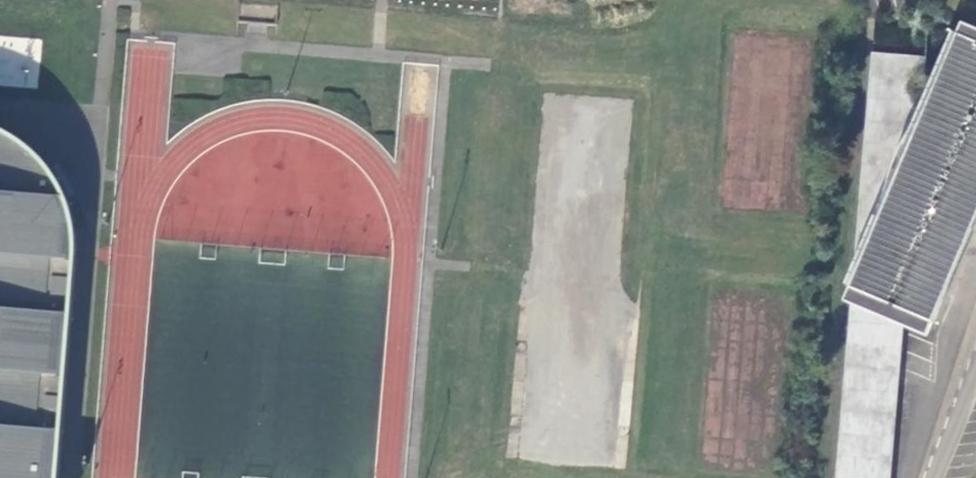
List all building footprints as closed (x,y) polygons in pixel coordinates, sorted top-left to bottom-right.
[(396,2),(495,10),(496,0),(396,0),(396,2)] [(234,24),(274,27),(275,7),(235,4),(234,24)] [(927,336),(962,252),(975,217),(975,31),(959,25),(938,78),(922,77),(923,57),(889,55),(871,53),(837,477),(891,477),(904,325),(927,336)] [(76,260),(75,230),(71,210),(63,191),(53,173),(36,153),(17,140),(5,132),(0,129),(0,477),(56,477),(76,260)]
